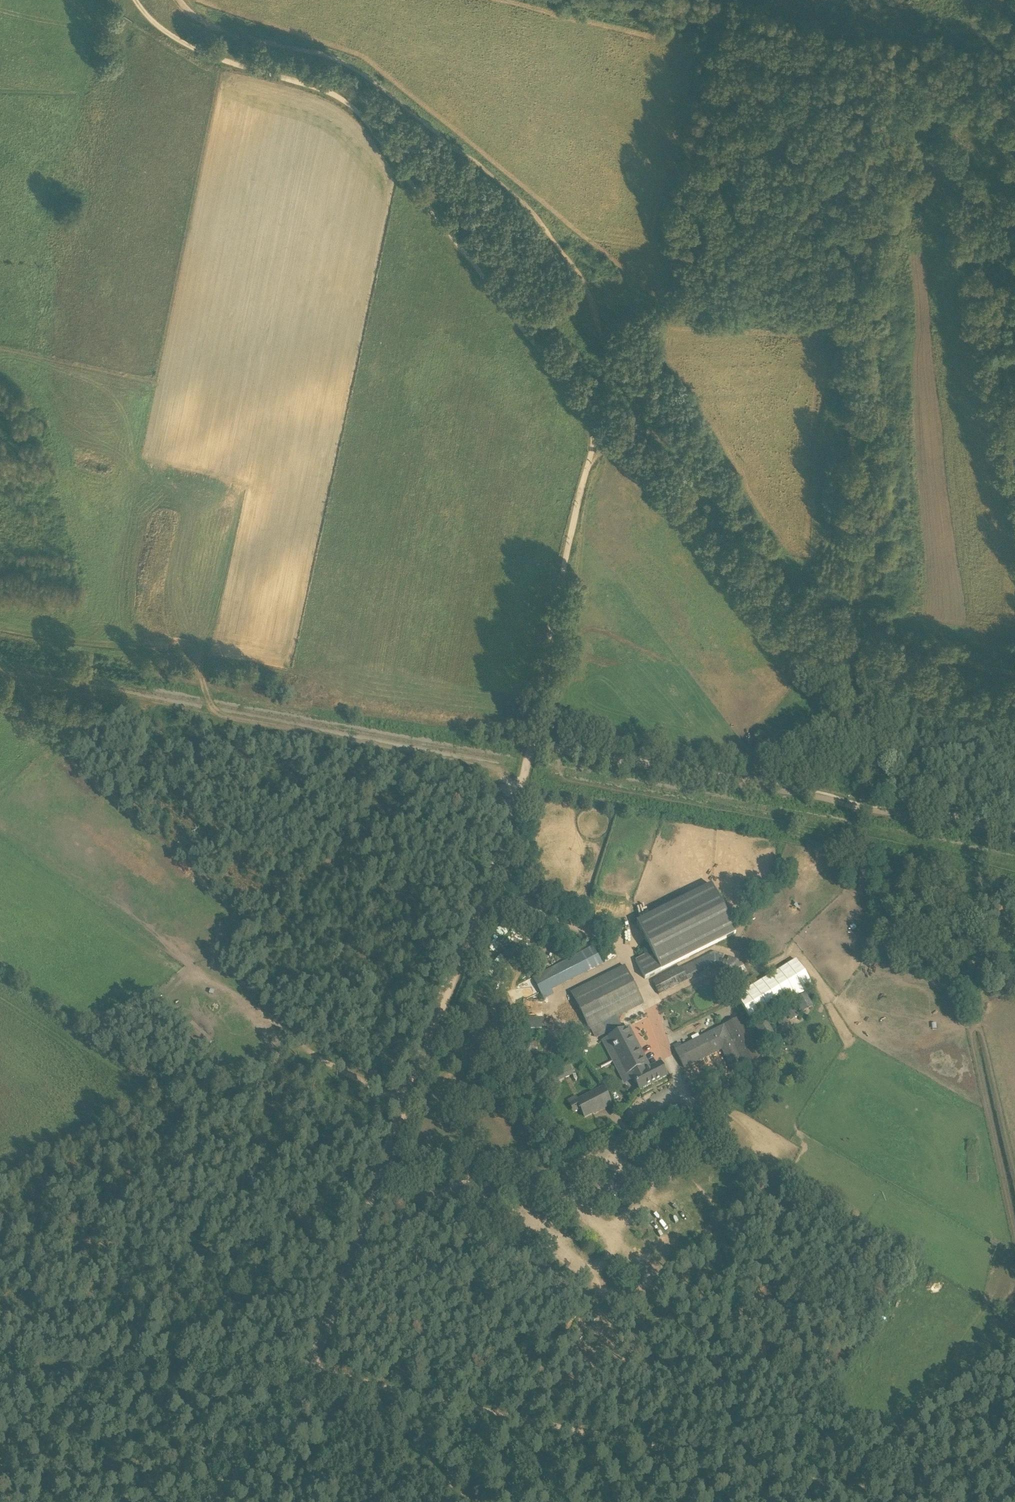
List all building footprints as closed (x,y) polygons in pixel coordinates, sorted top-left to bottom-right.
[(645,979),(661,971),(736,933),(711,884),(637,922),(652,953),(635,961),(645,979)] [(661,971),(645,979),(655,1000),(721,966),(728,969),(739,991),(761,980),(737,933),(736,933),(661,971)] [(555,995),(553,990),(604,965),(595,946),(533,976),(545,1000),(555,995)] [(494,971),(503,963),(492,951),(482,959),(494,971)] [(797,959),(758,983),(741,993),(736,996),(752,1023),(813,986),(797,959)] [(625,965),(570,993),(589,1030),(616,1016),(617,1018),(644,1004),(625,965)] [(806,995),(796,1000),(801,1009),(811,1003),(806,995)] [(793,1007),(786,1011),(790,1018),(797,1014),(793,1007)] [(783,1012),(775,1017),(779,1024),(787,1019),(783,1012)] [(739,1017),(723,1025),(682,1046),(675,1050),(684,1068),(722,1049),(733,1071),(760,1057),(739,1017)] [(528,1030),(544,1030),(544,1019),(528,1018),(528,1030)] [(766,1021),(757,1026),(762,1035),(771,1030),(766,1021)] [(624,1029),(607,1038),(626,1076),(643,1067),(624,1029)] [(667,1077),(660,1063),(645,1071),(643,1067),(626,1076),(629,1082),(634,1079),(639,1091),(667,1077)] [(548,1074),(550,1078),(552,1081),(562,1076),(559,1069),(548,1074)] [(603,1086),(575,1100),(585,1118),(593,1114),(594,1115),(613,1105),(603,1086)] [(865,1140),(859,1148),(864,1152),(870,1144),(865,1140)] [(911,1175),(908,1183),(919,1187),(923,1179),(911,1175)] [(901,1280),(911,1285),(920,1267),(910,1262),(901,1280)] [(996,1314),(990,1321),(996,1327),(1002,1320),(996,1314)] [(978,1334),(986,1340),(995,1330),(987,1324),(978,1334)] [(995,1343),(1001,1348),(1005,1343),(998,1338),(995,1343)]
